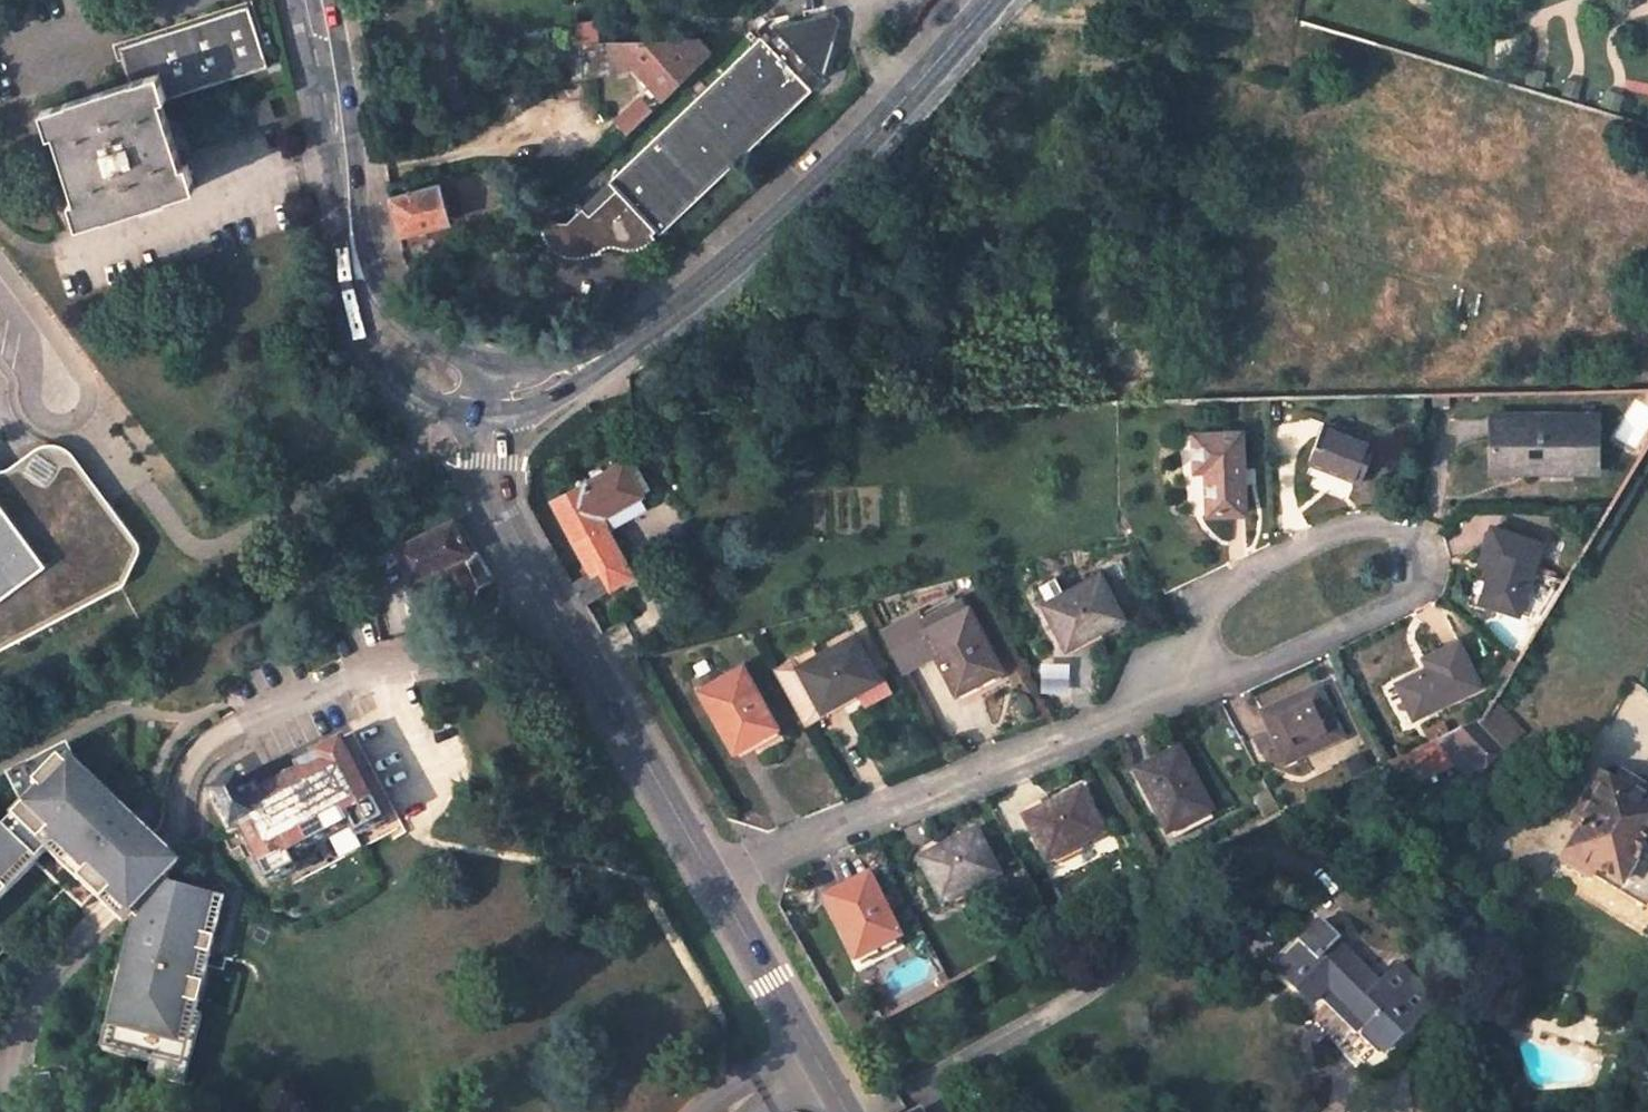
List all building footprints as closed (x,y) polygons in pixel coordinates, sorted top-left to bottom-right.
[(268,70),(249,8),(122,50),(132,84),(134,91),(108,98),(106,92),(94,95),(97,101),(72,109),(69,103),(42,112),(50,138),(55,136),(76,201),(70,203),(78,228),(107,219),(105,213),(131,205),(133,211),(143,208),(141,201),(166,193),(169,200),(197,191),(188,166),(183,168),(162,104),(268,70)] [(762,39),(576,217),(590,232),(588,233),(586,237),(588,244),(591,247),(597,249),(603,248),(606,245),(607,242),(606,237),(609,237),(616,241),(625,245),(631,246),(644,245),(657,241),(814,92),(795,73),(805,64),(822,82),(837,31),(824,17),(772,29),(785,43),(775,52),(762,39)] [(593,44),(592,24),(577,24),(579,44),(593,44)] [(643,44),(611,44),(635,71),(663,102),(713,56),(700,40),(643,44)] [(579,44),(577,44),(547,52),(557,86),(580,81),(580,79),(611,79),(635,71),(611,44),(593,44),(579,44)] [(474,63),(466,65),(467,73),(473,71),(475,70),(474,63)] [(132,84),(106,92),(108,98),(134,91),(132,84)] [(94,95),(69,103),(72,109),(97,101),(94,95)] [(268,101),(246,108),(252,129),(274,122),(268,101)] [(632,107),(617,122),(630,135),(651,114),(646,110),(640,115),(632,107)] [(399,238),(451,224),(440,187),(389,200),(399,238)] [(141,201),(143,208),(169,200),(166,193),(141,201)] [(105,213),(107,219),(133,211),(131,205),(105,213)] [(1596,416),(1491,417),(1491,473),(1520,473),(1520,464),(1573,464),(1573,473),(1597,473),(1596,416)] [(1377,444),(1324,424),(1310,462),(1362,483),(1377,444)] [(1242,434),(1194,435),(1196,473),(1207,472),(1208,516),(1245,515),(1242,434)] [(652,490),(634,459),(624,465),(641,496),(652,490)] [(1520,464),(1520,473),(1573,473),(1573,464),(1520,464)] [(641,496),(624,465),(552,505),(586,567),(581,570),(585,577),(573,584),(586,606),(633,580),(603,525),(600,519),(612,512),(641,496)] [(122,587),(124,585),(139,553),(139,549),(108,505),(63,537),(40,505),(14,524),(0,504),(0,651),(122,587)] [(603,525),(615,518),(612,512),(600,519),(603,525)] [(395,550),(411,585),(464,558),(468,549),(452,521),(395,550)] [(1543,545),(1493,529),(1480,566),(1491,570),(1480,603),(1519,615),(1528,589),(1543,545)] [(1049,603),(1044,606),(1066,649),(1123,620),(1100,577),(1063,596),(1049,603)] [(1059,588),(1046,595),(1049,603),(1063,596),(1059,588)] [(1528,589),(1519,615),(1544,624),(1559,598),(1528,589)] [(1000,671),(969,611),(964,600),(919,624),(915,617),(879,637),(900,677),(936,657),(954,691),(972,682),(974,685),(1000,671)] [(821,656),(816,650),(772,674),(801,724),(880,680),(855,637),(821,656)] [(1480,687),(1459,643),(1426,659),(1433,674),(1426,677),(1424,673),(1398,684),(1414,717),(1480,687)] [(743,669),(701,693),(733,748),(749,739),(751,742),(777,727),(743,669)] [(960,701),(1004,678),(1000,671),(974,685),(972,682),(954,691),(960,701)] [(1319,689),(1262,716),(1269,732),(1278,750),(1286,767),(1343,741),(1319,689)] [(1468,776),(1499,746),(1478,723),(1436,743),(1468,776)] [(749,739),(733,748),(740,759),(782,735),(777,727),(751,742),(749,739)] [(1278,750),(1269,732),(1253,740),(1261,758),(1278,750)] [(384,825),(341,742),(313,757),(315,759),(298,768),(301,773),(261,794),(258,789),(245,796),(238,783),(208,800),(229,839),(240,835),(268,886),(297,871),(290,859),(351,828),(357,840),(384,825)] [(23,767),(38,798),(26,804),(6,831),(0,824),(0,955),(64,889),(82,906),(101,886),(116,901),(135,919),(123,969),(130,970),(126,986),(119,984),(107,1038),(133,1044),(130,1057),(182,1070),(202,989),(191,986),(198,958),(209,960),(213,943),(203,940),(192,937),(200,897),(170,891),(162,883),(175,869),(163,856),(159,861),(154,856),(139,839),(143,835),(108,798),(104,802),(82,779),(86,775),(73,744),(23,767)] [(1399,795),(1452,771),(1435,744),(1387,766),(1399,795)] [(1180,752),(1136,774),(1166,829),(1184,820),(1186,825),(1211,811),(1180,752)] [(11,772),(26,804),(38,798),(23,767),(11,772)] [(1623,775),(1617,785),(1602,776),(1576,820),(1579,822),(1576,827),(1584,832),(1567,861),(1571,864),(1568,868),(1589,881),(1591,877),(1595,880),(1595,879),(1600,870),(1647,898),(1647,790),(1623,775)] [(1266,788),(1256,793),(1267,814),(1276,808),(1266,788)] [(1082,791),(1024,820),(1047,862),(1104,835),(1082,791)] [(1166,829),(1173,842),(1216,819),(1211,811),(1186,825),(1184,820),(1166,829)] [(977,834),(920,862),(943,904),(987,883),(998,877),(977,834)] [(154,856),(159,861),(163,856),(159,852),(143,835),(139,839),(154,856)] [(1645,907),(1647,902),(1647,898),(1600,870),(1595,879),(1645,907)] [(1009,891),(1002,875),(998,877),(987,883),(994,898),(1009,891)] [(869,878),(825,899),(854,958),(872,947),(874,952),(900,938),(869,878)] [(1112,897),(1117,906),(1126,902),(1122,892),(1112,897)] [(192,937),(203,940),(212,900),(200,897),(192,937)] [(1071,900),(1056,908),(1060,917),(1075,909),(1071,900)] [(1373,1080),(1420,1032),(1412,1024),(1434,1001),(1399,967),(1381,984),(1338,943),(1342,939),(1312,909),(1293,929),(1297,934),(1305,942),(1278,970),(1312,1004),(1329,988),(1369,1027),(1344,1051),(1373,1080)] [(1297,934),(1271,961),(1278,970),(1305,942),(1297,934)] [(854,958),(860,969),(905,947),(900,938),(874,952),(872,947),(854,958)] [(209,960),(198,958),(191,986),(202,989),(206,971),(222,975),(225,964),(209,960)] [(123,969),(119,984),(126,986),(130,970),(123,969)] [(103,1051),(130,1057),(133,1044),(107,1038),(103,1051)]
